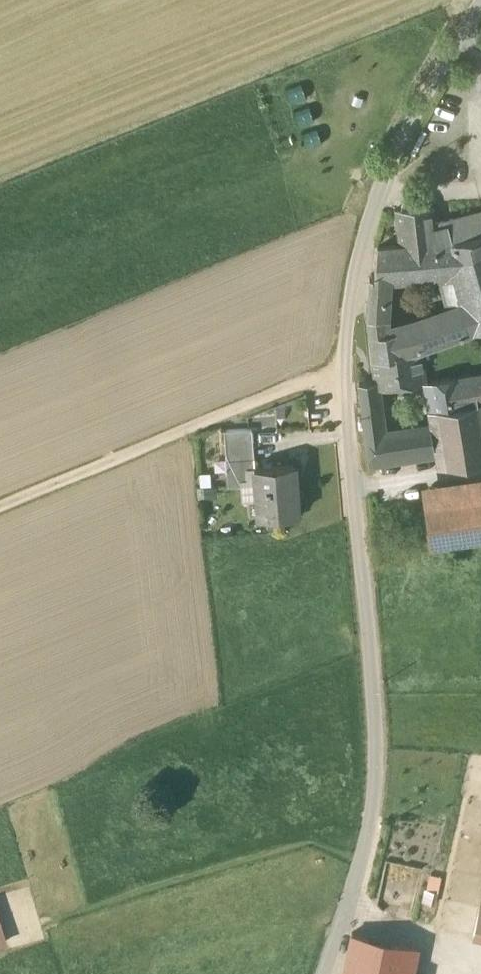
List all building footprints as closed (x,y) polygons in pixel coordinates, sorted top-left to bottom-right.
[(395,210),(399,246),(377,249),(374,279),(373,281),(386,280),(391,279),(439,274),(455,272),(447,243),(480,233),(480,212),(433,225),(431,207),(395,210)] [(447,243),(455,272),(464,307),(471,332),(480,328),(480,233),(447,243)] [(455,272),(439,274),(450,313),(464,307),(455,272)] [(386,280),(373,281),(374,279),(369,279),(368,302),(385,303),(386,285),(386,280)] [(385,303),(368,302),(367,320),(384,318),(385,303)] [(450,313),(416,325),(386,333),(384,318),(367,320),(367,321),(371,359),(419,352),(419,350),(471,332),(464,307),(450,313)] [(419,352),(371,359),(374,382),(374,388),(423,385),(419,352)] [(430,383),(438,427),(443,455),(445,467),(480,461),(480,427),(477,404),(480,403),(480,374),(430,383)] [(374,388),(374,382),(359,384),(365,438),(381,436),(374,388)] [(438,427),(412,431),(417,459),(443,455),(438,427)] [(252,429),(224,431),(226,461),(248,459),(254,459),(252,429)] [(381,436),(365,438),(369,467),(417,459),(412,431),(381,436)] [(248,459),(226,461),(228,485),(242,484),(242,482),(249,481),(249,471),(248,459)] [(294,464),(254,467),(258,517),(298,514),(294,464)] [(420,486),(422,499),(455,494),(480,490),(480,476),(420,486)] [(455,494),(422,499),(429,545),(478,538),(478,539),(480,538),(480,490),(455,494)] [(352,935),(344,973),(411,973),(417,947),(352,935)]
